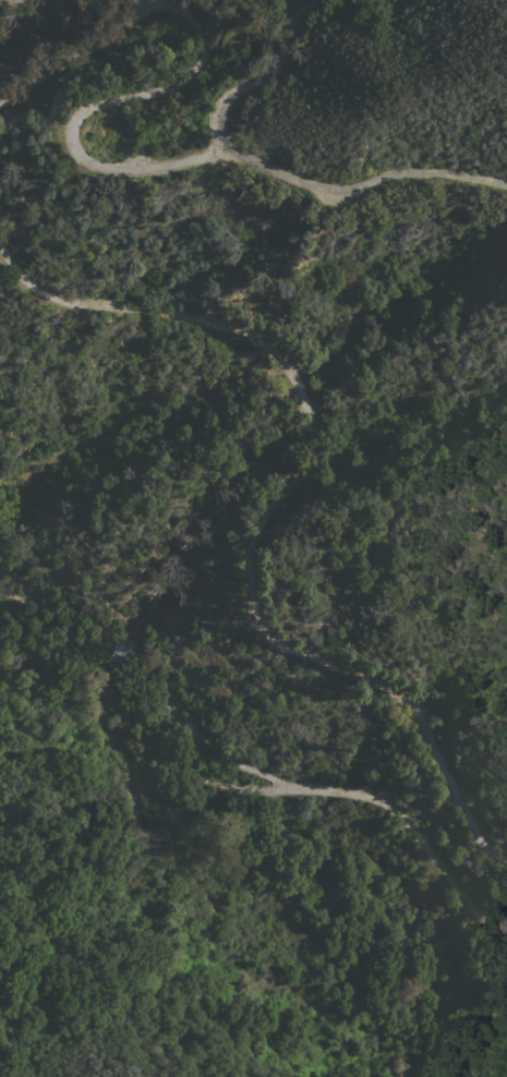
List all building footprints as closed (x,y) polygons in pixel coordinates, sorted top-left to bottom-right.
[(119,636),(138,643),(132,659),(130,658),(126,666),(111,659),(113,653),(112,653),(119,636)]
